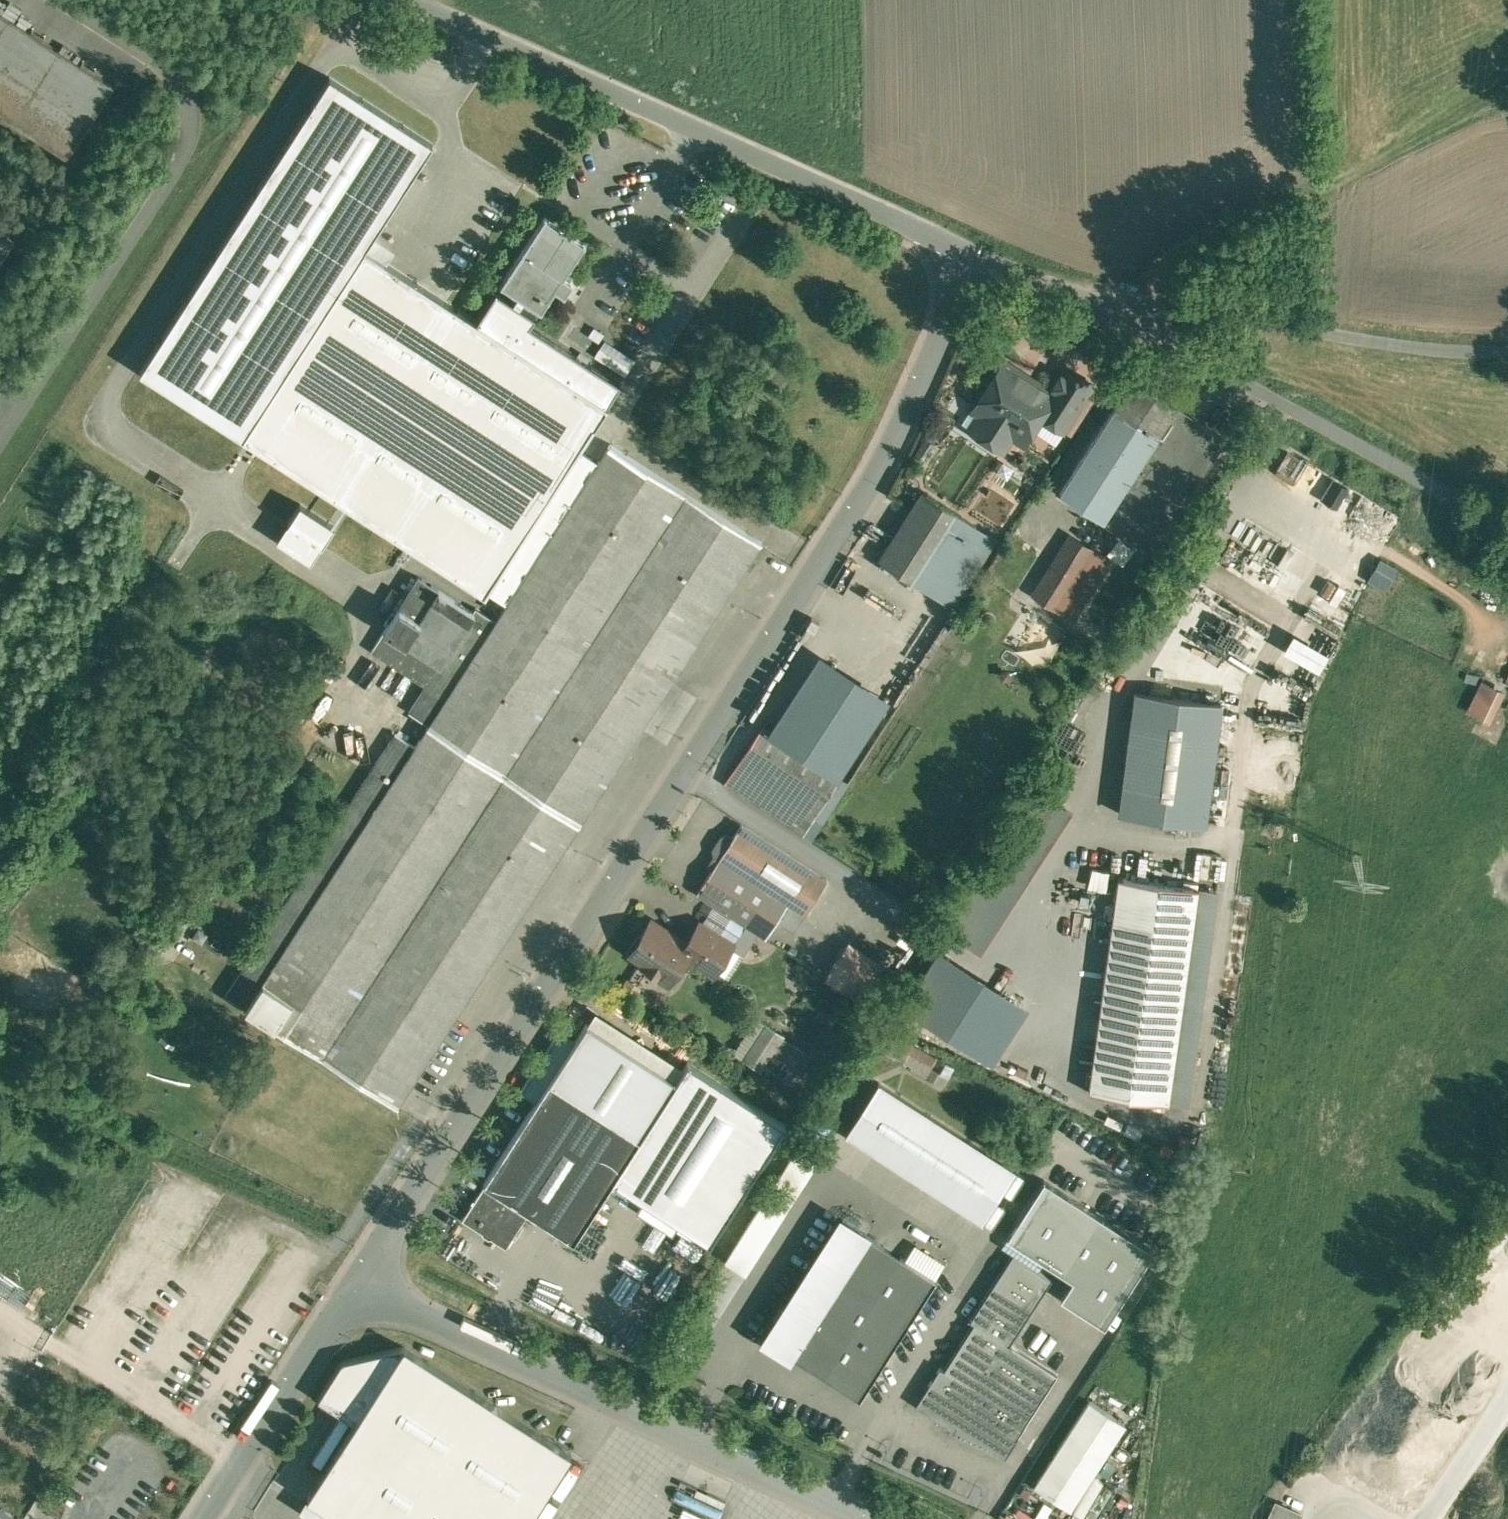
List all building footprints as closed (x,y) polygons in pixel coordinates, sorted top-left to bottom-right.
[(114,85),(0,10),(0,112),(68,156),(114,85)] [(139,371),(242,437),(365,248),(433,143),(330,77),(139,371)] [(545,216),(500,284),(517,296),(524,300),(541,312),(555,290),(564,296),(574,282),(565,276),(586,244),(545,216)] [(0,235),(0,266),(14,245),(0,235)] [(477,320),(365,248),(242,437),(486,594),(488,591),(507,603),(600,462),(580,449),(608,405),(477,320)] [(622,383),(530,325),(535,316),(520,306),(524,300),(517,296),(513,302),(496,291),(477,320),(608,405),(622,383)] [(1050,390),(1005,361),(974,408),(979,411),(967,428),(1001,450),(1012,433),(1024,441),(1045,408),(1055,393),(1050,390)] [(1094,382),(1067,365),(1050,390),(1055,393),(1045,408),(1052,412),(1047,418),(1063,429),(1094,382)] [(1136,376),(1061,489),(1104,517),(1178,404),(1136,376)] [(1104,517),(1101,521),(1137,545),(1151,554),(1228,437),(1178,404),(1104,517)] [(429,724),(415,747),(395,734),(226,995),(397,1106),(763,541),(611,443),(600,462),(507,603),(497,620),(429,724)] [(1336,506),(1346,485),(1330,477),(1320,498),(1336,506)] [(996,536),(922,489),(878,558),(951,605),(996,536)] [(334,525),(299,502),(275,540),(310,563),(334,525)] [(1090,547),(1069,534),(1034,592),(1055,604),(1090,547)] [(1151,554),(1137,545),(1133,551),(1147,560),(1151,554)] [(1110,559),(1090,547),(1055,604),(1076,616),(1110,559)] [(1167,557),(1161,552),(1151,566),(1158,570),(1167,557)] [(1396,566),(1381,558),(1368,580),(1383,588),(1396,566)] [(420,576),(372,650),(426,685),(474,611),(420,576)] [(426,685),(409,711),(429,724),(497,620),(476,607),(474,611),(426,685)] [(1289,632),(1280,648),(1315,667),(1324,651),(1289,632)] [(886,697),(819,654),(769,731),(836,775),(886,697)] [(1506,691),(1483,680),(1469,710),(1492,721),(1506,691)] [(1221,702),(1136,691),(1120,812),(1205,823),(1221,702)] [(769,731),(763,728),(726,784),(809,838),(846,781),(836,775),(769,731)] [(612,817),(586,855),(595,860),(621,823),(612,817)] [(827,879),(742,824),(733,837),(729,835),(722,836),(714,848),(716,855),(720,858),(788,902),(777,919),(794,930),(827,879)] [(788,902),(720,858),(698,892),(766,936),(777,919),(788,902)] [(1199,887),(1119,876),(1089,1091),(1169,1102),(1199,887)] [(687,942),(652,919),(631,951),(643,959),(644,966),(663,978),(673,962),(679,967),(687,955),(715,972),(733,944),(700,922),(687,942)] [(849,941),(827,976),(862,999),(884,964),(849,941)] [(988,1060),(1023,1001),(931,946),(896,1004),(988,1060)] [(536,1101),(484,1181),(486,1183),(530,1211),(574,1239),(612,1180),(640,1138),(640,1137),(677,1080),(587,1022),(575,1041),(536,1101)] [(767,1024),(744,1058),(762,1069),(784,1035),(767,1024)] [(560,1031),(521,1091),(536,1101),(575,1041),(560,1031)] [(688,1062),(677,1080),(612,1180),(710,1243),(786,1125),(688,1062)] [(879,1084),(844,1137),(984,1227),(1018,1173),(879,1084)] [(817,1161),(797,1148),(666,1355),(686,1367),(817,1161)] [(1154,1249),(1045,1178),(1039,1187),(1008,1235),(1073,1278),(1062,1296),(1105,1324),(1154,1249)] [(530,1211),(486,1183),(463,1219),(483,1232),(483,1234),(489,1238),(491,1237),(506,1247),(530,1211)] [(843,1218),(764,1341),(789,1357),(791,1354),(790,1353),(866,1233),(843,1218)] [(866,1233),(790,1353),(791,1354),(860,1398),(937,1278),(866,1233)] [(1014,1254),(971,1320),(975,1322),(976,1321),(1010,1343),(1052,1278),(1014,1254)] [(1010,1343),(976,1321),(975,1322),(945,1369),(941,1367),(929,1385),(934,1388),(924,1403),(940,1413),(937,1418),(955,1429),(957,1425),(1006,1456),(1058,1374),(1010,1343)] [(343,1360),(318,1398),(355,1422),(308,1495),(344,1518),(529,1518),(572,1453),(405,1345),(343,1360)] [(1090,1400),(1035,1485),(1070,1508),(1126,1423),(1090,1400)] [(726,1501),(697,1488),(695,1494),(724,1507),(726,1501)] [(1277,1502),(1269,1518),(1298,1518),(1301,1513),(1277,1502)]
